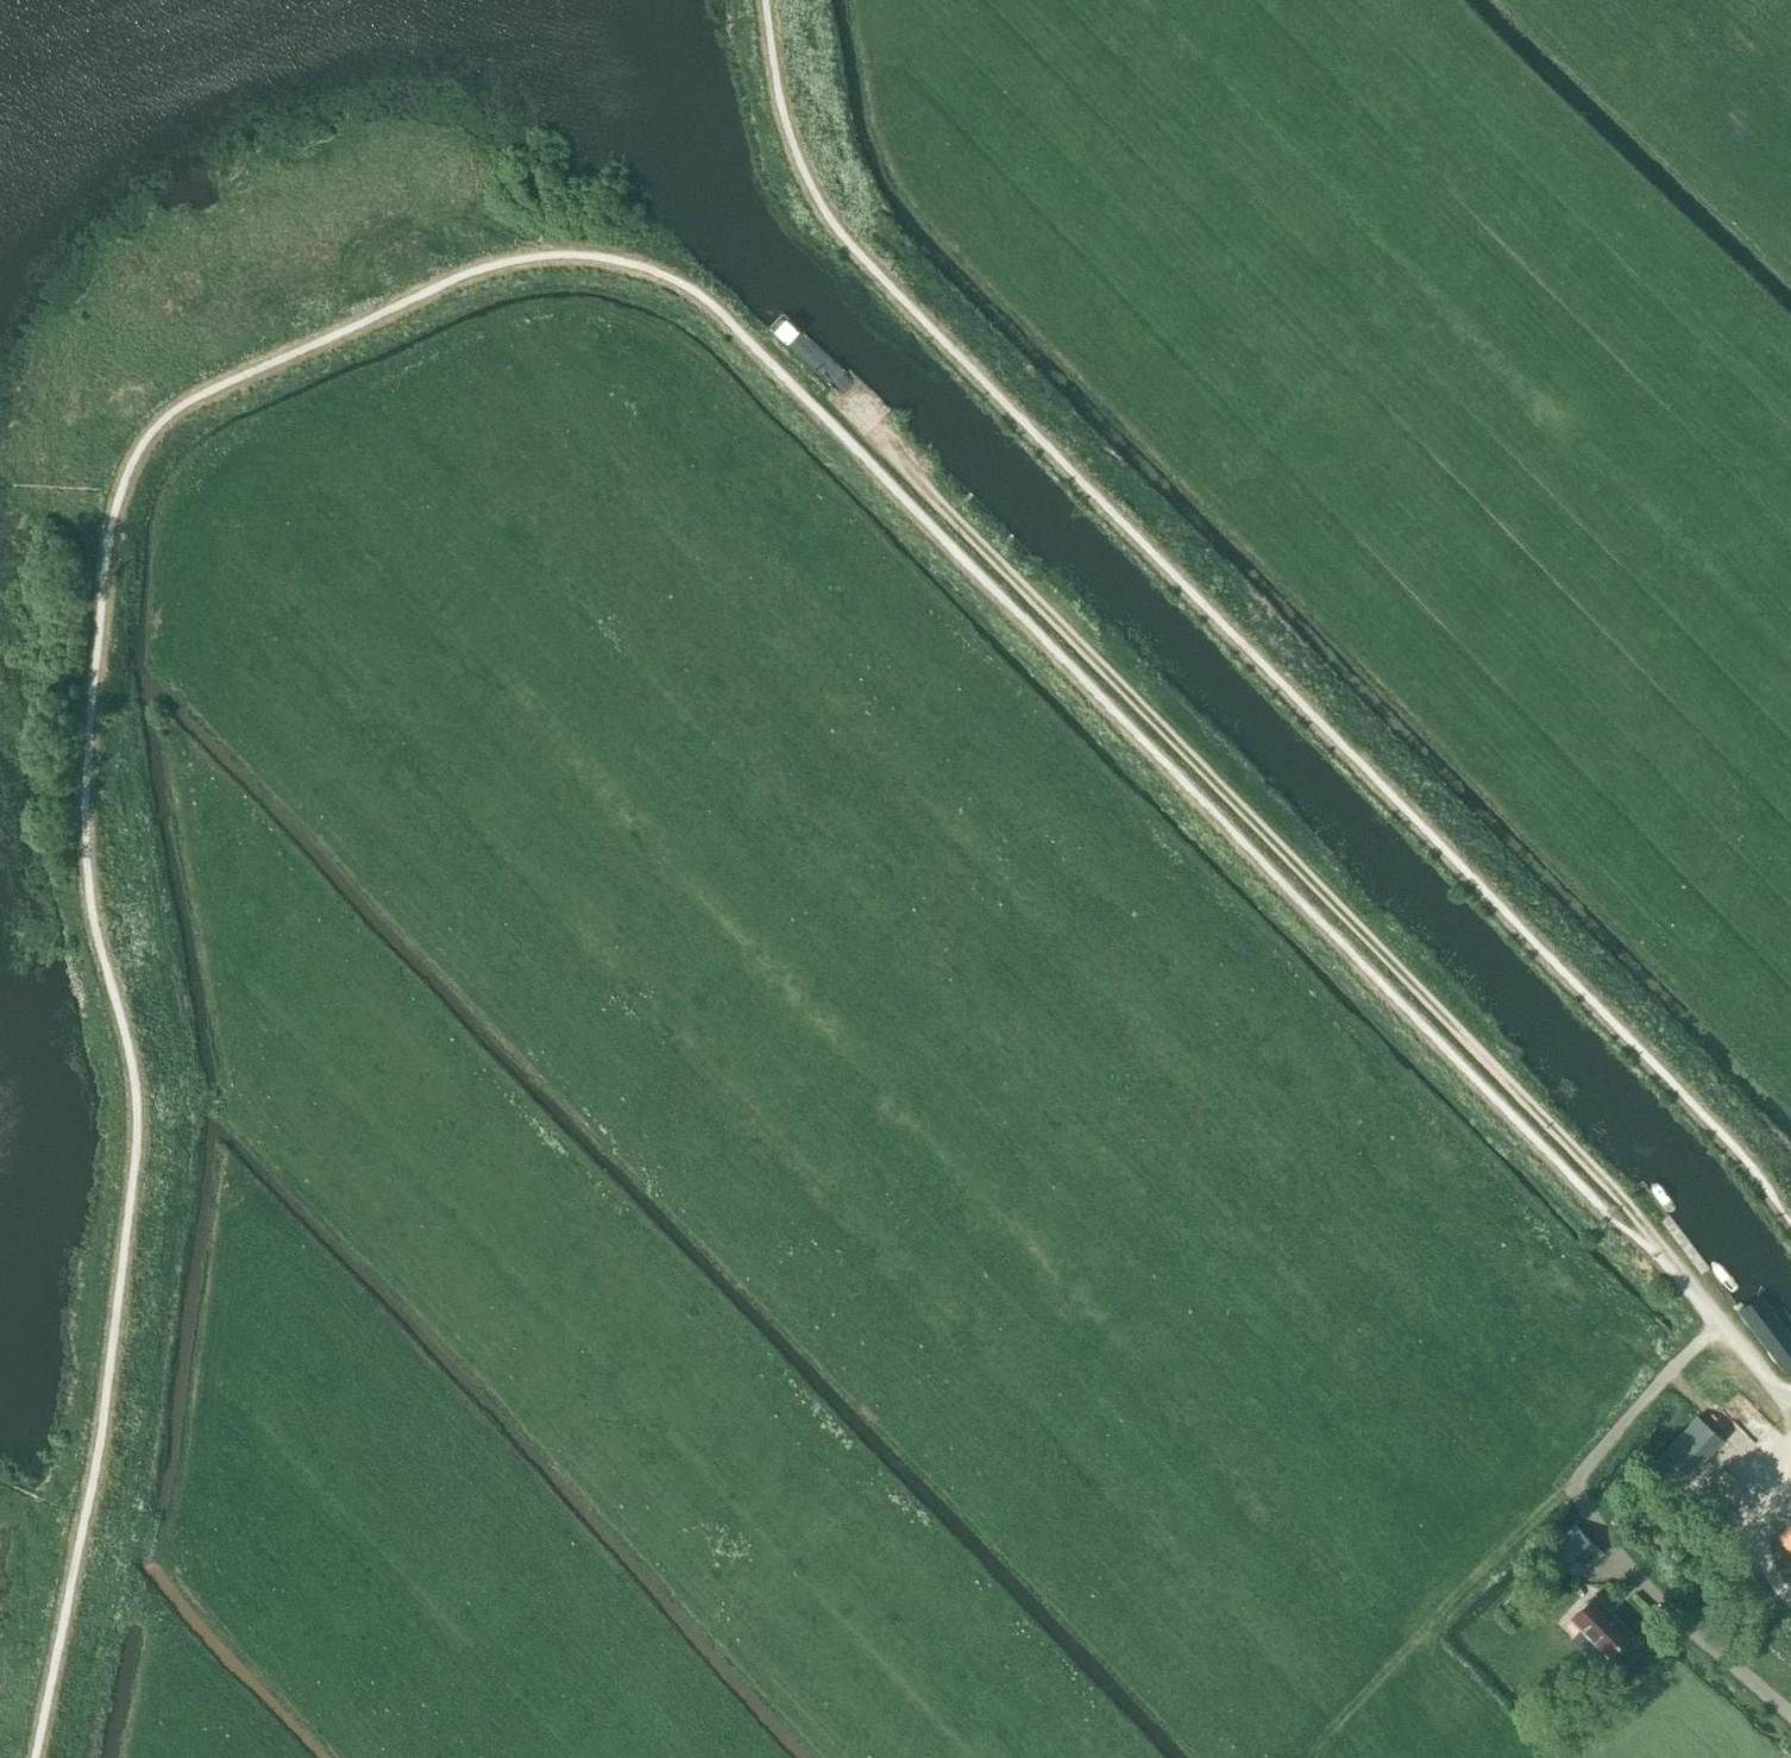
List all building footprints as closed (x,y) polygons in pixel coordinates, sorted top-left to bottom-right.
[(1781,1374),(1790,1366),(1790,1332),(1763,1292),(1736,1311),(1781,1374)] [(1650,1466),(1676,1490),(1723,1440),(1697,1416),(1650,1466)] [(1777,1535),(1790,1550),(1790,1522),(1777,1535)] [(1603,1552),(1581,1530),(1576,1525),(1551,1551),(1578,1577),(1603,1552)] [(1595,1642),(1607,1654),(1630,1631),(1593,1594),(1570,1617),(1581,1628),(1571,1638),(1586,1653),(1595,1642)]
